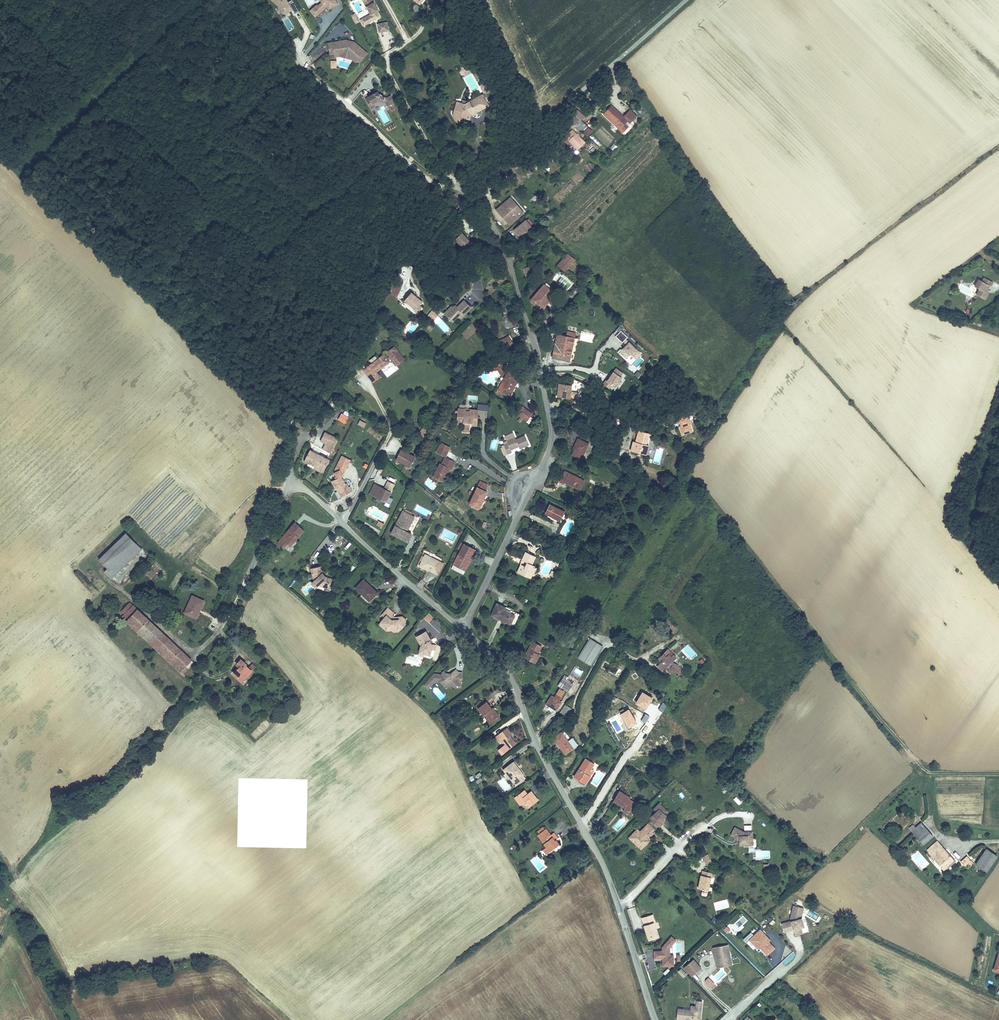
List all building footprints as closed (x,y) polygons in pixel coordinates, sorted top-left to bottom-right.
[(293,11),(295,14),(299,12),(292,1),(287,4),(285,0),(272,0),(282,17),(293,11)] [(320,4),(309,10),(313,17),(327,10),(328,11),(338,5),(335,0),(318,0),(320,4)] [(374,18),(373,15),(376,13),(374,10),(377,8),(373,0),(362,0),(368,13),(359,18),(362,24),(374,18)] [(355,24),(360,22),(355,13),(350,15),(355,24)] [(288,17),(283,20),(288,30),(293,28),(288,17)] [(376,25),(378,34),(389,31),(387,22),(376,25)] [(344,38),(330,41),(331,48),(327,48),(328,53),(332,52),(332,54),(334,55),(337,54),(338,53),(338,51),(341,50),(348,52),(355,59),(357,56),(359,58),(365,52),(352,41),(351,42),(344,40),(344,38)] [(338,53),(337,54),(350,58),(353,61),(355,59),(348,52),(341,50),(338,51),(338,53)] [(367,95),(363,97),(368,107),(372,105),(370,102),(375,99),(383,101),(385,105),(392,101),(388,94),(384,96),(379,95),(379,94),(379,93),(378,93),(377,93),(375,90),(367,95)] [(473,98),(462,104),(458,106),(463,114),(467,112),(469,116),(472,114),(474,118),(481,114),(478,109),(487,105),(480,93),(473,98)] [(460,100),(462,104),(473,98),(471,94),(460,100)] [(617,115),(619,114),(610,105),(602,113),(617,128),(619,127),(622,130),(625,126),(623,123),(625,120),(627,119),(629,121),(634,117),(628,110),(621,116),(620,118),(617,115)] [(572,122),(581,132),(586,127),(577,117),(572,122)] [(483,118),(477,121),(480,127),(486,123),(483,118)] [(571,130),(563,137),(577,150),(585,142),(571,130)] [(614,152),(618,147),(614,144),(610,148),(614,152)] [(506,161),(509,167),(514,164),(511,158),(506,161)] [(503,170),(509,167),(506,161),(500,164),(503,170)] [(492,208),(505,223),(519,211),(506,196),(492,208)] [(516,232),(530,221),(526,216),(512,228),(516,232)] [(451,240),(461,249),(468,242),(457,233),(451,240)] [(557,263),(564,269),(574,258),(567,252),(557,263)] [(979,281),(978,280),(974,289),(977,290),(974,296),(984,301),(987,293),(985,293),(983,292),(985,288),(987,285),(988,285),(990,281),(981,277),(979,281)] [(545,280),(542,283),(553,292),(555,289),(545,280)] [(553,292),(542,283),(528,298),(539,307),(553,292)] [(413,307),(417,303),(420,300),(409,291),(403,298),(413,307)] [(461,313),(463,315),(471,308),(464,301),(457,308),(454,305),(452,307),(450,306),(444,312),(452,321),(457,316),(461,313)] [(421,306),(417,303),(413,307),(412,308),(416,311),(421,306)] [(432,320),(438,313),(431,308),(425,315),(432,320)] [(499,310),(503,322),(510,320),(506,308),(499,310)] [(550,354),(567,358),(574,330),(565,328),(564,332),(556,331),(550,354)] [(622,342),(628,335),(621,329),(615,336),(622,342)] [(505,346),(511,343),(507,334),(494,340),(496,347),(504,343),(505,346)] [(636,359),(642,351),(628,339),(617,352),(630,363),(632,360),(628,356),(630,354),(636,359)] [(380,347),(384,352),(386,354),(391,361),(398,356),(387,342),(380,347)] [(383,356),(382,354),(378,349),(365,359),(371,367),(384,357),(383,356)] [(635,369),(644,360),(641,356),(631,366),(635,369)] [(375,372),(371,367),(365,359),(359,364),(368,377),(375,372)] [(499,359),(492,364),(494,367),(499,374),(502,375),(495,389),(504,394),(511,379),(514,380),(517,374),(505,368),(499,359)] [(614,386),(624,373),(616,366),(606,379),(614,386)] [(578,397),(581,390),(584,383),(572,377),(571,377),(570,383),(565,398),(567,398),(567,395),(578,397)] [(553,395),(565,398),(570,383),(556,380),(553,395)] [(464,425),(468,426),(469,422),(476,423),(479,408),(471,406),(470,409),(466,409),(466,406),(459,405),(458,407),(455,407),(458,412),(457,418),(463,419),(462,423),(464,425)] [(516,406),(512,412),(520,417),(523,412),(516,406)] [(344,423),(350,413),(343,409),(337,419),(344,423)] [(688,412),(677,416),(682,434),(694,431),(688,412)] [(317,437),(329,444),(333,435),(321,429),(317,437)] [(628,450),(643,454),(646,444),(643,443),(646,433),(637,430),(634,441),(632,441),(628,450)] [(516,446),(524,442),(520,432),(513,436),(510,433),(502,437),(503,440),(499,442),(503,452),(507,450),(506,447),(515,444),(516,446)] [(566,451),(576,456),(584,439),(575,434),(566,451)] [(438,441),(447,446),(449,442),(440,437),(438,441)] [(435,447),(444,451),(447,446),(438,441),(435,447)] [(660,457),(659,463),(663,464),(666,448),(658,446),(657,456),(660,457)] [(311,462),(319,466),(324,456),(305,447),(300,458),(310,464),(311,462)] [(410,466),(415,454),(400,448),(395,460),(410,466)] [(439,458),(432,471),(439,474),(446,462),(447,462),(450,464),(454,456),(444,451),(440,458),(439,458)] [(337,466),(340,471),(349,466),(346,461),(337,466)] [(317,470),(319,466),(311,462),(310,464),(309,466),(317,470)] [(447,462),(446,462),(439,474),(440,475),(447,462)] [(561,480),(573,486),(578,475),(561,467),(555,480),(560,483),(561,480)] [(337,473),(328,478),(332,485),(334,484),(339,494),(349,487),(347,483),(345,484),(342,480),(341,480),(337,473)] [(578,475),(573,486),(576,487),(581,477),(578,475)] [(373,481),(368,491),(373,494),(377,484),(373,481)] [(466,501),(475,505),(484,488),(474,483),(466,501)] [(377,484),(373,494),(384,499),(389,489),(377,484)] [(552,513),(559,516),(561,509),(547,503),(544,511),(551,514),(552,513)] [(389,529),(405,538),(409,530),(402,527),(411,511),(401,506),(389,529)] [(436,516),(443,519),(446,514),(438,511),(436,516)] [(273,539),(279,544),(283,540),(287,543),(300,527),(290,519),(273,539)] [(124,531),(112,542),(128,560),(141,548),(124,531)] [(128,560),(112,542),(96,557),(105,566),(110,562),(118,569),(128,560)] [(447,566),(457,572),(465,557),(467,559),(472,549),(460,542),(447,566)] [(555,548),(560,552),(565,548),(559,543),(555,548)] [(417,562),(419,563),(424,565),(431,569),(437,558),(423,550),(417,562)] [(520,565),(516,573),(523,576),(527,570),(528,571),(531,566),(532,564),(529,563),(534,555),(524,550),(519,559),(525,561),(523,566),(520,565)] [(317,581),(329,585),(332,576),(323,572),(322,572),(320,568),(321,568),(319,560),(309,563),(312,573),(315,572),(318,577),(317,581)] [(110,562),(105,566),(101,570),(109,577),(118,569),(110,562)] [(527,570),(523,576),(527,578),(533,567),(531,566),(528,571),(527,570)] [(369,584),(371,582),(363,574),(354,583),(368,597),(375,590),(369,584)] [(197,608),(201,599),(190,593),(181,611),(191,616),(195,607),(197,608)] [(118,612),(143,635),(153,624),(129,601),(128,602),(126,600),(117,609),(119,611),(118,612)] [(502,619),(511,624),(515,613),(506,609),(507,607),(497,602),(492,615),(499,618),(501,614),(503,616),(502,619)] [(397,615),(391,615),(388,613),(392,608),(387,603),(380,610),(383,613),(378,618),(385,625),(385,626),(390,627),(393,629),(397,629),(404,621),(404,616),(400,613),(398,613),(397,615)] [(428,622),(434,617),(428,611),(423,617),(428,622)] [(155,647),(166,636),(153,624),(143,635),(155,647)] [(417,648),(423,650),(427,652),(429,646),(431,641),(429,641),(427,637),(429,637),(424,628),(414,633),(419,642),(417,648)] [(192,661),(189,658),(166,636),(155,647),(181,672),(186,665),(187,667),(192,661)] [(576,655),(589,663),(601,645),(588,637),(576,655)] [(522,655),(533,662),(536,657),(533,654),(539,645),(531,640),(522,655)] [(661,668),(664,665),(666,662),(675,670),(677,669),(679,670),(685,663),(676,655),(674,657),(671,654),(676,649),(674,647),(672,649),(669,646),(670,644),(668,642),(658,654),(662,658),(657,663),(661,668)] [(232,672),(237,676),(239,674),(242,677),(249,669),(243,664),(244,662),(239,658),(236,661),(239,664),(232,672)] [(666,662),(664,665),(673,673),(675,670),(666,662)] [(438,680),(441,682),(445,678),(448,680),(447,680),(447,681),(451,682),(453,683),(455,683),(456,682),(457,682),(460,682),(461,677),(458,677),(458,674),(461,674),(461,668),(458,667),(455,674),(452,673),(451,674),(444,673),(445,671),(442,668),(439,672),(436,671),(435,676),(438,677),(438,680)] [(564,673),(573,679),(575,675),(567,669),(564,673)] [(557,685),(565,691),(570,683),(565,679),(567,676),(563,674),(557,685)] [(653,696),(642,690),(635,701),(647,708),(653,696)] [(545,704),(553,710),(559,701),(557,700),(558,697),(554,695),(553,697),(550,695),(545,704)] [(483,710),(489,718),(498,711),(492,703),(489,704),(484,697),(474,704),(480,712),(483,710)] [(565,704),(559,712),(566,716),(571,708),(565,704)] [(629,707),(620,712),(628,727),(637,721),(629,707)] [(646,722),(649,715),(645,713),(641,720),(646,722)] [(497,731),(502,738),(507,745),(514,739),(511,734),(510,735),(508,733),(511,731),(506,725),(497,731)] [(498,741),(502,738),(497,731),(493,734),(498,741)] [(561,731),(551,739),(563,754),(577,744),(571,737),(567,740),(561,731)] [(575,777),(586,784),(592,776),(588,773),(595,763),(587,758),(575,777)] [(512,779),(522,772),(513,759),(503,766),(512,779)] [(529,804),(538,798),(531,788),(526,792),(522,788),(513,795),(519,802),(526,798),(529,804)] [(620,809),(624,811),(628,806),(632,809),(634,805),(631,803),(633,799),(629,796),(630,795),(619,788),(612,798),(619,803),(621,801),(624,803),(622,805),(620,809)] [(736,796),(733,799),(738,804),(742,801),(736,796)] [(651,816),(652,817),(658,823),(660,825),(663,821),(662,820),(664,817),(667,818),(667,815),(666,814),(667,812),(665,811),(661,807),(664,804),(660,801),(655,807),(657,809),(651,816)] [(628,806),(624,811),(629,814),(632,809),(628,806)] [(652,817),(649,819),(656,826),(658,823),(652,817)] [(649,819),(646,822),(653,829),(656,826),(649,819)] [(630,834),(635,840),(637,838),(639,842),(642,840),(644,843),(650,838),(649,836),(654,830),(653,829),(646,822),(641,828),(638,825),(630,834)] [(919,846),(930,835),(917,823),(907,833),(919,846)] [(743,845),(749,846),(750,843),(752,841),(756,842),(756,833),(748,832),(738,825),(733,833),(738,836),(737,838),(741,840),(742,843),(744,843),(743,845)] [(557,835),(552,829),(549,831),(544,826),(534,833),(544,845),(541,847),(545,854),(559,843),(555,837),(557,835)] [(637,838),(635,840),(641,846),(644,843),(642,840),(639,842),(637,838)] [(923,852),(933,861),(944,850),(934,841),(923,852)] [(944,850),(933,861),(942,870),(955,857),(946,848),(944,850)] [(997,856),(986,849),(975,865),(985,872),(997,856)] [(971,864),(963,856),(957,863),(961,867),(965,864),(968,867),(971,864)] [(705,892),(706,891),(707,886),(708,886),(710,873),(713,874),(714,868),(703,866),(702,871),(699,871),(697,884),(700,885),(699,890),(700,891),(705,892)] [(804,907),(793,904),(790,918),(790,920),(781,923),(784,932),(793,929),(795,934),(802,932),(801,927),(805,925),(802,916),(804,907)] [(642,917),(648,936),(657,933),(653,920),(655,919),(653,913),(642,917)] [(771,925),(775,922),(771,916),(766,920),(771,925)] [(760,928),(748,939),(756,947),(761,947),(767,954),(774,947),(768,941),(771,939),(760,928)] [(662,949),(654,950),(654,959),(662,958),(662,966),(674,966),(674,954),(670,954),(670,947),(677,939),(671,935),(662,946),(662,949)] [(730,963),(726,942),(711,946),(714,956),(716,958),(717,963),(724,961),(725,964),(730,963)] [(725,964),(724,961),(717,963),(716,958),(714,956),(716,966),(725,964)] [(983,956),(978,971),(983,972),(987,958),(983,956)] [(694,958),(684,967),(692,976),(702,968),(694,958)] [(683,977),(687,973),(681,967),(677,971),(683,977)] [(710,987),(714,983),(709,977),(705,981),(710,987)] [(701,1000),(696,999),(695,1005),(695,1007),(695,1009),(690,1009),(677,1008),(676,1018),(684,1018),(684,1019),(691,1019),(696,1019),(699,1019),(700,1017),(701,1000)]
